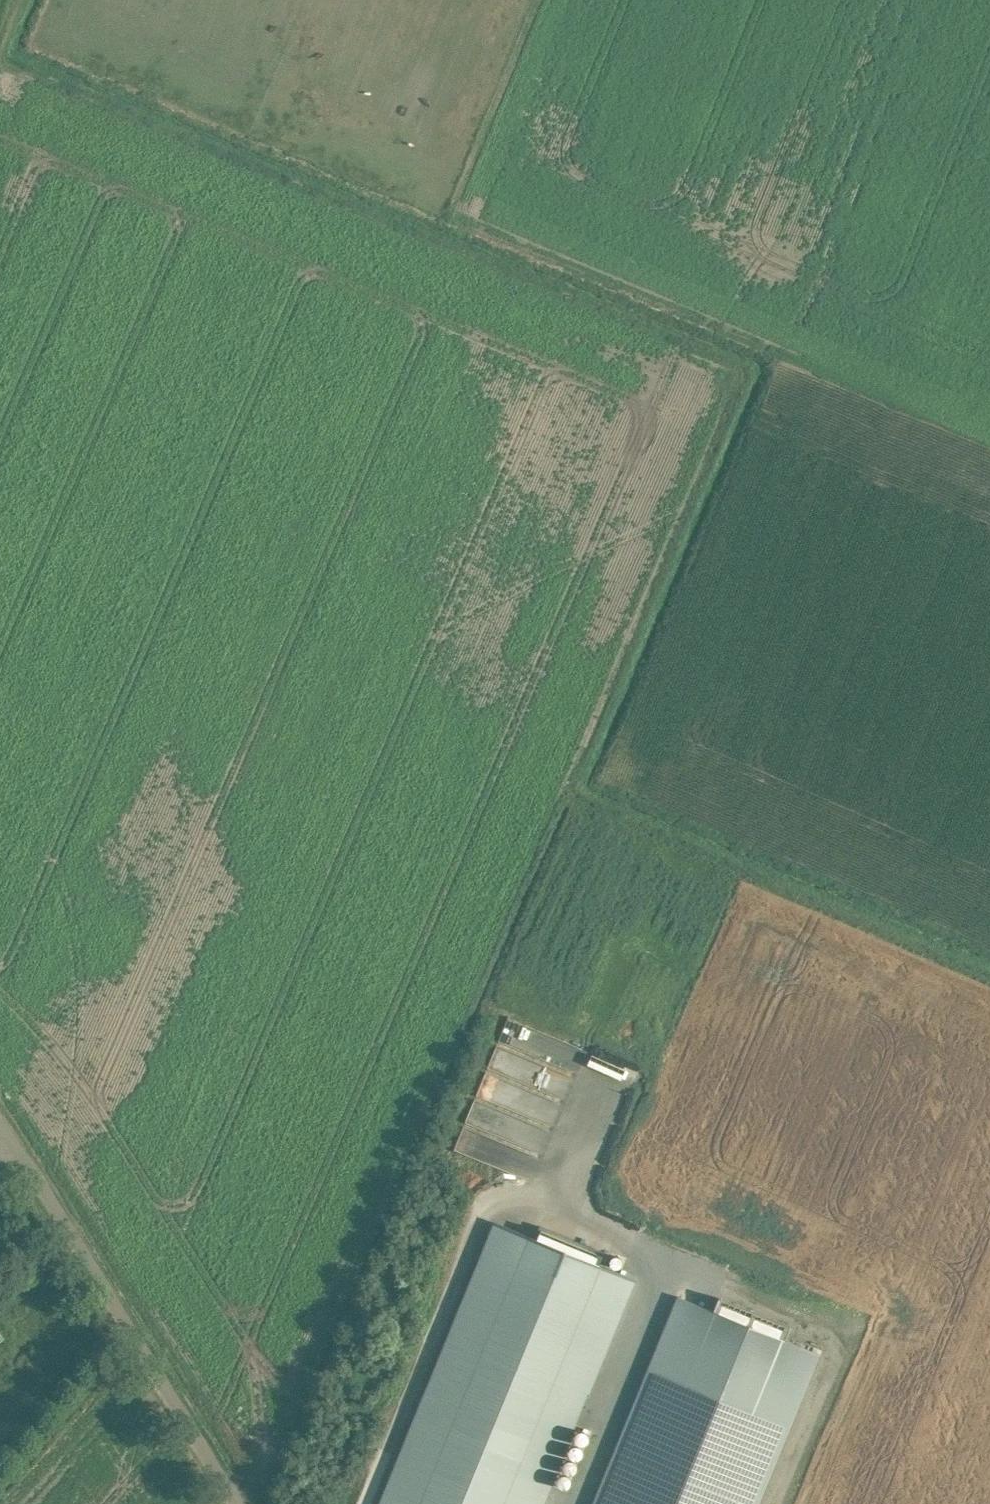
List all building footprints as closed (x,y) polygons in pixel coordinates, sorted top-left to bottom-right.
[(495,1040),(457,1149),(532,1175),(562,1091),(537,1083),(544,1065),(571,1075),(581,1049),(538,1034),(532,1053),(495,1040)] [(545,1243),(496,1223),(381,1503),(544,1503),(635,1280),(588,1261),(594,1247),(551,1230),(545,1243)] [(783,1340),(788,1329),(717,1299),(712,1311),(678,1297),(594,1503),(759,1503),(820,1355),(783,1340)]
